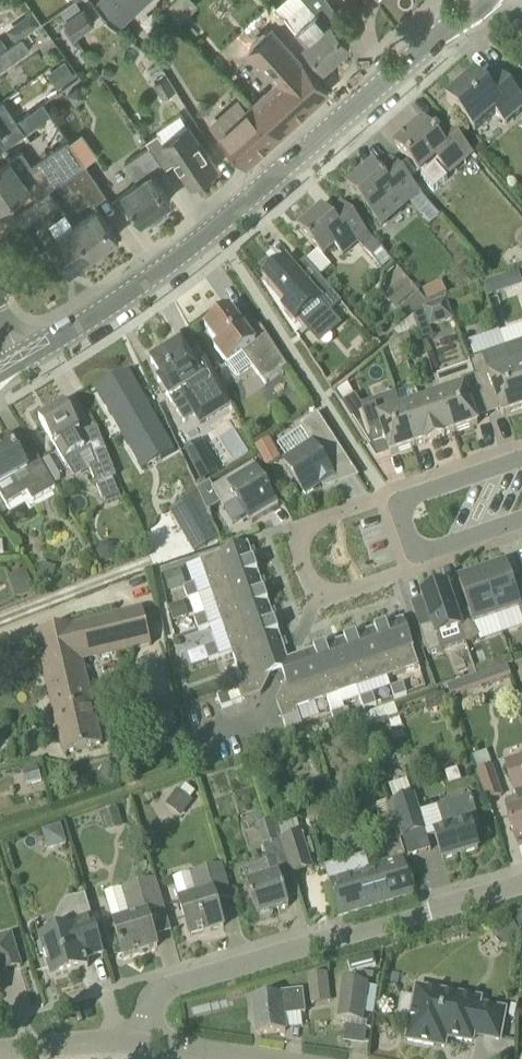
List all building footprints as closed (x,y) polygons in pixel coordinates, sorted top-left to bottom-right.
[(118,21),(141,0),(99,0),(118,21)] [(304,42),(325,66),(350,44),(341,34),(331,22),(340,14),(330,0),(305,0),(306,1),(287,17),(297,29),(295,30),(305,42),(304,42)] [(84,8),(65,21),(75,37),(95,24),(84,8)] [(329,89),(273,28),(249,51),(276,80),(250,104),(252,106),(265,122),(264,122),(278,135),(329,89)] [(8,47),(7,46),(6,47),(14,60),(31,48),(29,46),(24,38),(23,37),(8,47)] [(14,60),(6,47),(0,51),(0,69),(14,60)] [(66,60),(53,70),(64,84),(76,75),(66,60)] [(521,111),(521,102),(496,72),(482,84),(475,76),(447,101),(474,132),(495,114),(505,125),(521,111)] [(168,75),(154,84),(162,98),(177,89),(168,75)] [(87,96),(79,86),(68,94),(76,104),(87,96)] [(15,124),(22,134),(51,113),(44,102),(14,123),(15,124)] [(248,110),(221,135),(247,163),(278,135),(264,122),(265,122),(252,106),(250,104),(246,107),(248,110)] [(395,146),(408,161),(419,174),(421,172),(424,175),(421,178),(434,192),(447,180),(443,175),(447,172),(449,174),(472,154),(448,127),(436,138),(422,122),(395,146)] [(164,141),(158,132),(147,140),(150,145),(164,165),(175,158),(192,184),(199,180),(204,181),(211,177),(211,172),(217,167),(188,125),(164,141)] [(67,177),(66,176),(85,163),(70,141),(68,139),(33,164),(20,173),(10,159),(0,166),(0,206),(18,194),(28,187),(35,198),(49,188),(50,189),(67,177)] [(139,181),(124,192),(142,219),(171,199),(153,173),(164,165),(150,145),(126,162),(139,181)] [(347,187),(381,226),(409,202),(418,194),(419,193),(410,182),(399,169),(392,160),(378,172),(372,165),(363,173),(347,187)] [(107,194),(85,163),(66,176),(67,177),(75,189),(81,186),(93,204),(107,194)] [(36,198),(32,201),(14,213),(23,226),(41,214),(59,202),(50,189),(49,188),(35,198),(36,198)] [(358,243),(380,268),(390,260),(341,204),(328,215),(322,208),(298,229),(318,252),(322,257),(335,247),(350,234),(358,243)] [(98,209),(75,225),(94,252),(117,236),(98,209)] [(94,252),(75,225),(51,241),(70,269),(94,252)] [(265,273),(268,276),(264,280),(286,306),(282,309),(295,324),(298,321),(307,332),(341,303),(320,278),(310,286),(287,260),(278,267),(275,264),(265,273)] [(506,292),(521,286),(521,281),(519,272),(501,278),(506,292)] [(429,329),(453,320),(446,300),(422,309),(429,329)] [(251,367),(265,385),(286,370),(288,368),(261,327),(249,336),(229,310),(219,318),(217,315),(215,316),(213,317),(211,318),(209,319),(207,321),(206,322),(205,324),(207,326),(205,328),(217,344),(214,347),(227,365),(237,378),(251,367)] [(414,316),(398,329),(394,333),(400,338),(399,339),(403,351),(413,348),(408,335),(419,332),(414,316)] [(392,355),(403,351),(399,339),(389,347),(392,355)] [(505,348),(521,397),(521,342),(505,348)] [(200,425),(208,420),(231,406),(213,372),(206,357),(194,364),(182,344),(151,363),(162,380),(157,383),(169,401),(181,394),(195,417),(200,425)] [(469,361),(474,376),(478,388),(486,409),(498,404),(502,417),(521,410),(521,397),(505,348),(469,361)] [(95,390),(123,439),(137,431),(155,462),(175,451),(128,370),(95,390)] [(466,392),(478,388),(474,376),(462,381),(458,370),(435,379),(441,396),(454,433),(478,425),(466,392)] [(365,442),(370,440),(384,435),(390,454),(391,455),(412,448),(414,447),(401,410),(396,394),(361,405),(355,396),(342,405),(365,442)] [(445,437),(454,433),(441,396),(421,403),(435,441),(445,438),(445,437)] [(424,445),(435,441),(421,403),(401,410),(414,447),(424,445)] [(116,477),(115,474),(97,428),(96,429),(98,436),(86,441),(66,405),(62,407),(60,404),(48,410),(51,414),(39,421),(65,466),(90,451),(96,466),(90,468),(97,485),(103,501),(105,500),(106,504),(121,499),(113,478),(116,477)] [(284,463),(287,467),(283,470),(292,483),(296,480),(305,495),(334,477),(327,467),(345,456),(318,414),(299,426),(312,446),(284,463)] [(49,476),(57,471),(49,457),(41,462),(39,460),(26,468),(21,459),(20,457),(9,438),(0,443),(0,491),(20,480),(28,494),(33,502),(56,489),(49,476)] [(266,468),(281,460),(270,439),(255,447),(266,468)] [(198,484),(219,472),(201,441),(180,452),(198,484)] [(248,516),(252,523),(279,507),(253,465),(213,488),(210,482),(197,490),(207,513),(221,505),(224,510),(233,524),(248,516)] [(195,498),(170,513),(182,533),(207,518),(195,498)] [(260,576),(259,573),(249,545),(201,561),(212,593),(260,576)] [(52,582),(55,568),(42,565),(39,579),(52,582)] [(516,596),(506,567),(498,570),(497,566),(481,571),(497,618),(519,610),(521,619),(521,594),(516,596)] [(16,599),(34,592),(25,570),(7,577),(16,599)] [(469,612),(457,616),(462,630),(461,630),(465,643),(479,638),(474,626),(497,618),(481,571),(466,577),(467,580),(459,583),(469,612)] [(181,572),(164,578),(169,591),(185,585),(181,572)] [(271,607),(260,576),(212,593),(223,624),(271,607)] [(198,597),(194,584),(184,587),(188,600),(198,597)] [(432,624),(420,629),(429,655),(442,651),(465,643),(461,630),(462,630),(457,616),(447,587),(442,589),(441,585),(426,590),(427,594),(423,596),(424,600),(432,624)] [(184,603),(169,608),(173,621),(188,616),(184,603)] [(281,638),(271,607),(223,624),(233,655),(281,638)] [(75,626),(75,625),(35,634),(64,754),(103,745),(83,662),(134,650),(125,615),(75,626)] [(199,631),(209,627),(204,615),(194,618),(199,631)] [(403,619),(371,630),(388,678),(419,667),(403,619)] [(371,630),(340,641),(357,689),(388,678),(371,630)] [(285,649),(281,638),(233,655),(237,665),(238,667),(243,683),(237,685),(243,701),(262,694),(272,675),(273,675),(283,671),(288,659),(285,650),(285,649)] [(340,641),(336,642),(309,651),(326,700),(331,714),(344,709),(343,705),(360,699),(357,689),(340,641)] [(205,649),(209,661),(219,658),(215,645),(205,649)] [(283,671),(286,680),(286,682),(277,701),(284,721),(287,730),(300,726),(302,725),(299,716),(300,716),(298,710),(326,700),(309,651),(298,655),(288,659),(283,671)] [(407,695),(403,684),(391,688),(395,699),(407,695)] [(228,692),(218,696),(222,708),(233,704),(228,692)] [(376,705),(372,694),(360,698),(364,709),(376,705)] [(445,694),(425,697),(428,712),(448,709),(445,694)] [(348,721),(344,710),(332,714),(336,725),(348,721)] [(154,742),(180,737),(175,715),(149,721),(154,742)] [(303,736),(300,726),(287,730),(290,741),(303,736)] [(473,756),(479,772),(493,767),(486,751),(473,756)] [(506,762),(517,799),(507,803),(506,805),(508,813),(507,813),(515,839),(521,836),(521,756),(506,762)] [(37,765),(22,770),(27,786),(42,781),(37,765)] [(477,773),(488,801),(503,795),(493,767),(479,772),(477,773)] [(186,785),(181,792),(190,799),(196,792),(186,785)] [(193,802),(190,799),(181,792),(177,789),(165,805),(182,817),(193,802)] [(402,837),(426,830),(420,812),(414,794),(412,794),(393,800),(390,801),(393,811),(400,831),(402,837)] [(440,813),(446,833),(436,836),(443,860),(478,850),(471,826),(479,823),(471,797),(448,804),(438,807),(440,813)] [(105,832),(123,827),(118,809),(100,814),(105,832)] [(266,879),(247,885),(257,917),(261,916),(262,919),(273,916),(272,913),(289,907),(281,880),(292,877),(281,841),(278,841),(273,821),(257,826),(268,862),(262,864),(266,879)] [(48,851),(67,845),(61,827),(42,832),(48,851)] [(313,868),(303,834),(282,840),(292,874),(313,868)] [(366,871),(362,858),(326,869),(341,916),(412,894),(402,860),(366,871)] [(224,927),(216,902),(230,898),(221,866),(193,874),(200,895),(179,901),(190,937),(224,927)] [(148,914),(163,909),(155,880),(123,890),(132,918),(114,924),(124,957),(157,947),(155,938),(148,914)] [(40,956),(45,958),(52,979),(88,968),(85,960),(103,954),(97,933),(85,895),(66,901),(71,919),(53,924),(56,934),(38,939),(39,942),(37,947),(40,956)] [(509,917),(492,929),(504,946),(521,934),(509,917)] [(21,967),(12,936),(0,939),(0,973),(21,967)] [(373,956),(348,963),(350,972),(376,964),(373,956)] [(328,973),(307,975),(310,995),(331,993),(328,973)] [(367,984),(344,981),(338,1020),(362,1023),(367,984)] [(473,1036),(499,1040),(505,1011),(479,1006),(480,1001),(417,989),(415,1000),(402,998),(398,1017),(411,1020),(408,1041),(444,1048),(446,1037),(472,1042),(473,1036)] [(303,992),(280,994),(253,998),(257,1035),(286,1032),(284,1016),(305,1014),(303,992)]
